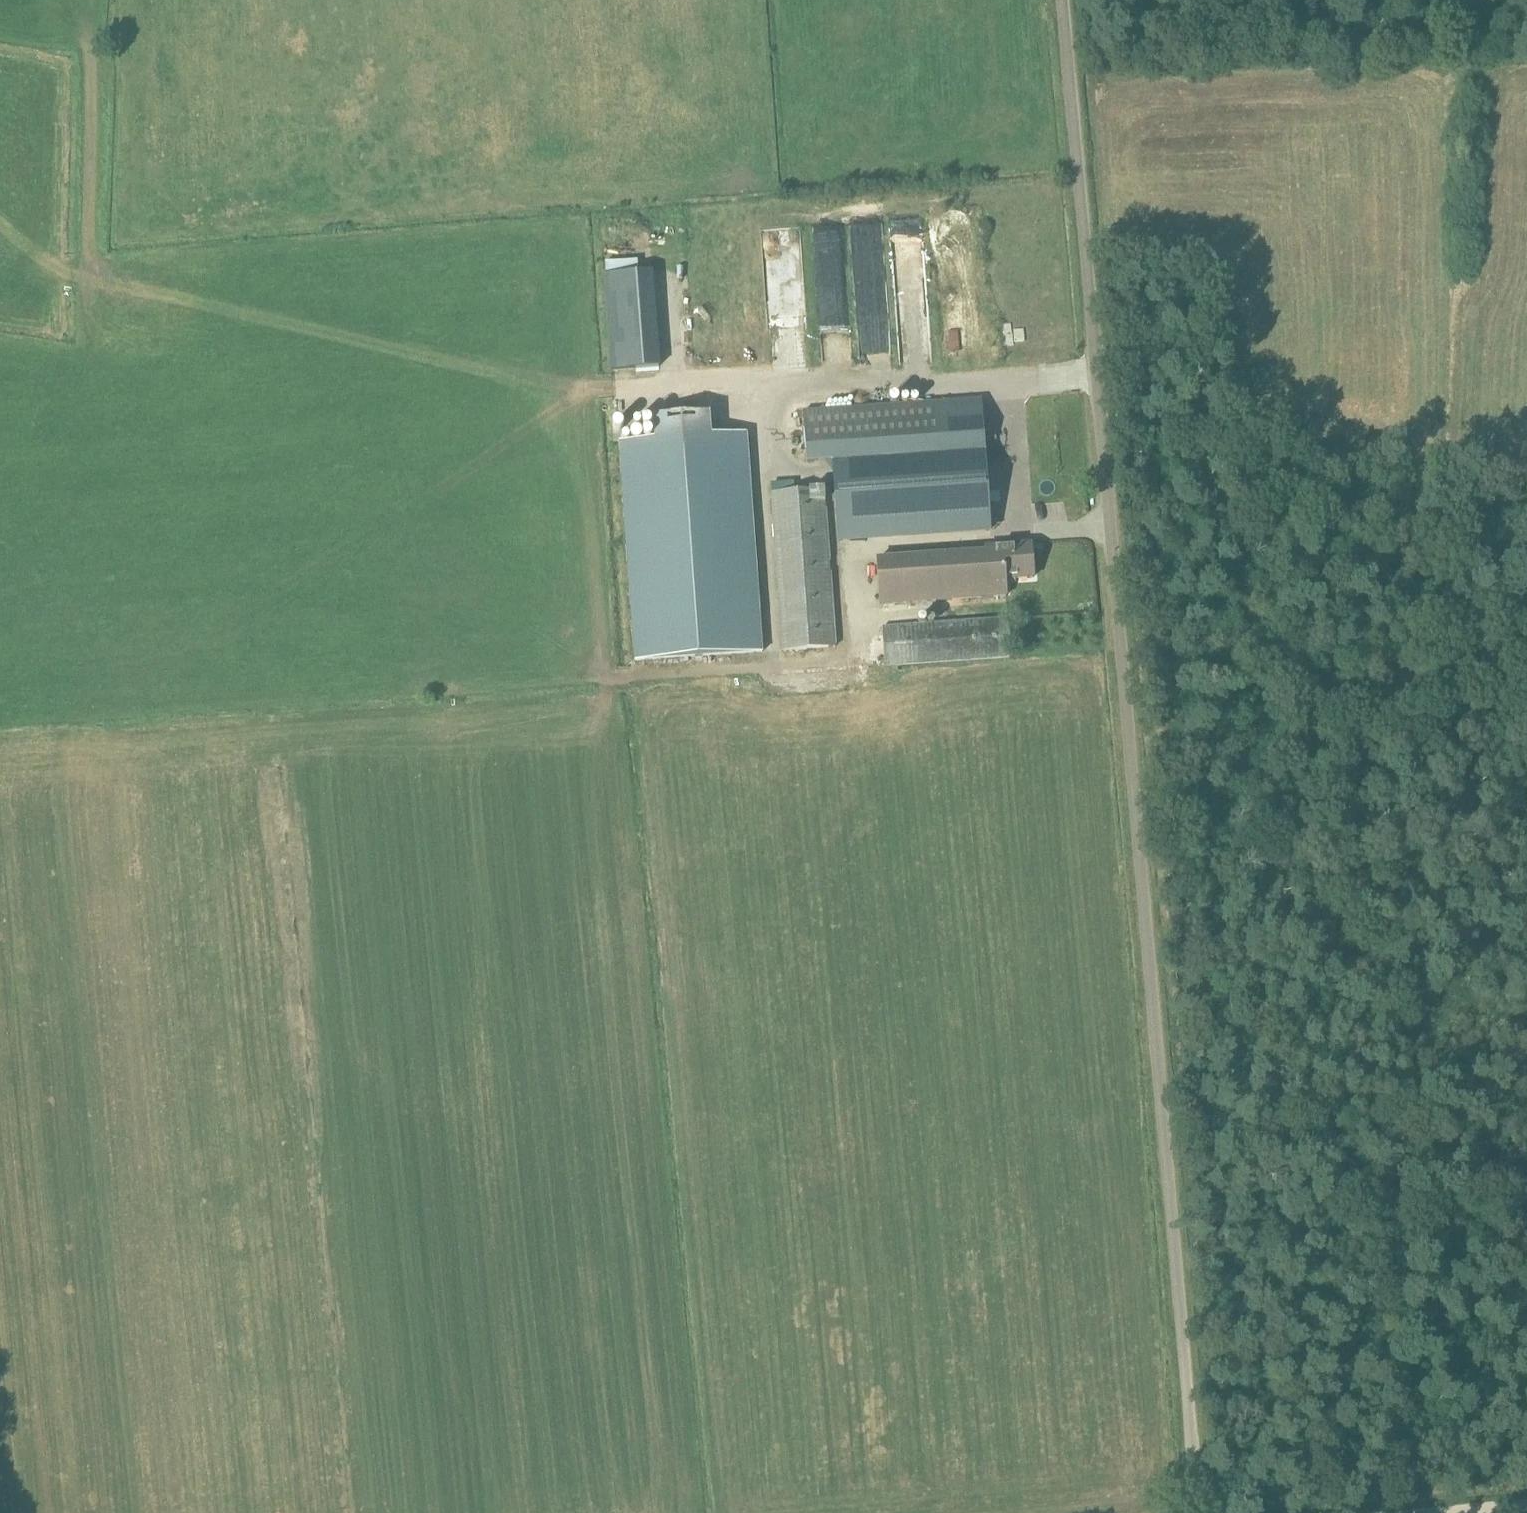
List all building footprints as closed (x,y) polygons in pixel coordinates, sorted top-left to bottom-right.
[(900,308),(921,307),(920,236),(899,237),(900,308)] [(899,362),(932,361),(931,326),(898,327),(899,362)] [(803,412),(807,463),(833,462),(838,540),(990,530),(981,400),(803,412)] [(619,442),(635,661),(763,652),(747,433),(711,436),(710,414),(654,418),(655,440),(619,442)] [(835,641),(827,510),(825,487),(772,490),(782,644),(835,641)] [(1005,545),(1005,548),(876,557),(880,606),(1007,597),(1006,580),(1033,578),(1031,543),(1005,545)] [(1008,617),(917,624),(892,626),(895,666),(1011,658),(1008,617)]
